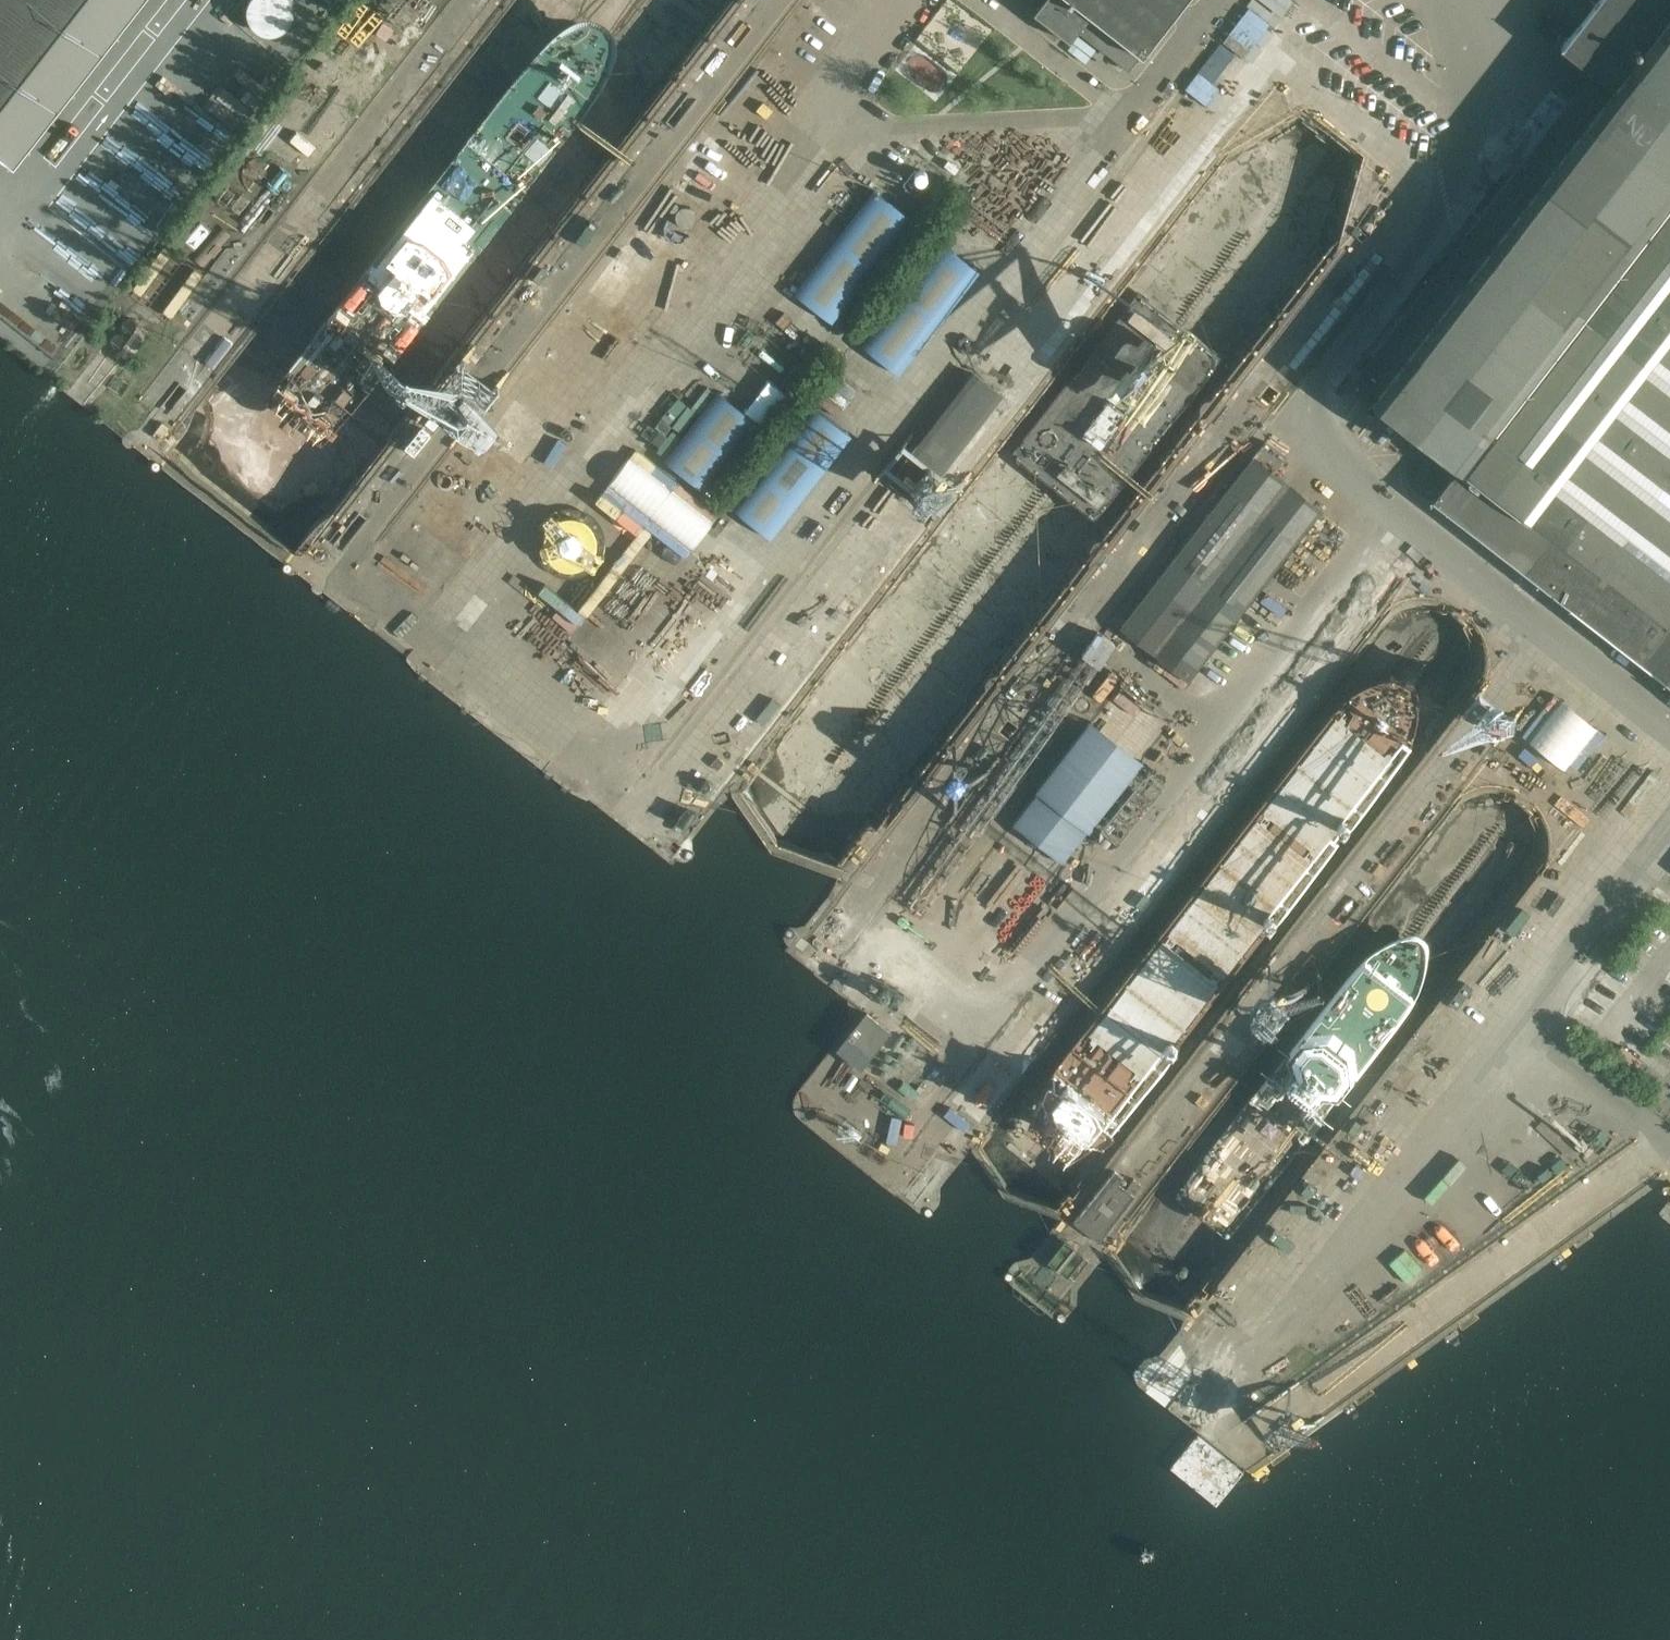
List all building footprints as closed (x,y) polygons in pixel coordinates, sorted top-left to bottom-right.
[(85,0),(0,0),(0,109),(85,0)] [(283,31),(287,28),(291,24),(293,20),(294,15),(294,10),(294,5),(292,0),(251,0),(250,1),(248,5),(248,10),(248,15),(249,20),(252,25),(255,29),(259,32),(264,34),(269,35),(274,35),(279,33),(283,31)] [(1187,0),(1038,0),(1042,3),(1034,14),(1070,42),(1078,32),(1129,71),(1141,55),(1143,56),(1187,0)] [(1562,47),(1591,70),(1350,382),(1437,449),(1411,482),(1569,605),(1669,475),(1669,0),(1598,0),(1562,47)] [(794,293),(832,323),(912,219),(874,190),(794,293)] [(214,369),(234,344),(224,336),(204,362),(214,369)] [(935,482),(1003,396),(974,373),(906,460),(935,482)] [(771,539),(852,436),(814,406),(733,509),(771,539)] [(1192,678),(1321,513),(1252,459),(1123,623),(1192,678)] [(1569,605),(1669,684),(1669,475),(1569,605)] [(1067,860),(1173,722),(1121,682),(1015,821),(1067,860)] [(864,1069),(893,1033),(870,1015),(842,1051),(864,1069)]
